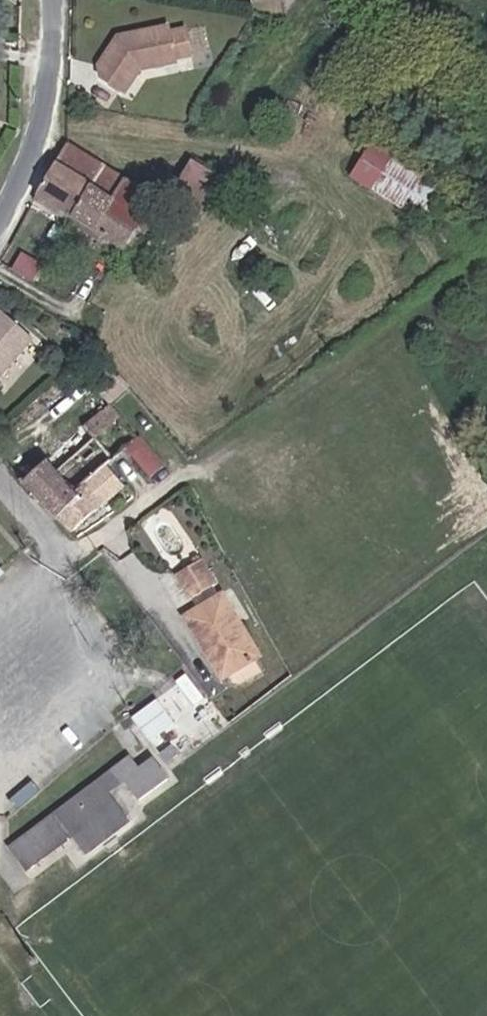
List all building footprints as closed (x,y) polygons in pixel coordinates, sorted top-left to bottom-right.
[(108,44),(99,58),(101,70),(124,81),(132,63),(178,48),(177,44),(192,40),(183,14),(168,19),(166,13),(123,28),(124,34),(120,41),(108,44)] [(116,30),(108,44),(120,41),(124,34),(123,28),(116,30)] [(439,190),(361,143),(342,175),(420,221),(439,190)] [(69,145),(35,193),(119,250),(152,199),(69,145)] [(199,209),(221,179),(191,160),(171,191),(199,209)] [(35,337),(0,307),(0,378),(35,337)] [(68,320),(62,328),(72,336),(78,327),(68,320)] [(50,457),(28,477),(72,528),(95,508),(125,484),(108,462),(129,445),(153,474),(166,462),(113,402),(87,424),(97,435),(60,467),(50,457)] [(172,573),(188,601),(221,581),(204,553),(172,573)] [(214,644),(231,674),(236,674),(253,681),(273,670),(265,654),(228,589),(186,613),(207,648),(214,644)] [(223,679),(231,674),(214,644),(207,648),(223,679)] [(207,699),(191,676),(177,686),(194,708),(207,699)] [(158,703),(133,721),(149,743),(174,725),(158,703)] [(158,756),(165,765),(190,747),(183,738),(158,756)] [(129,759),(12,843),(29,868),(75,834),(118,802),(110,790),(123,781),(138,801),(166,781),(152,760),(138,771),(129,759)] [(132,821),(118,802),(75,834),(89,853),(132,821)]
